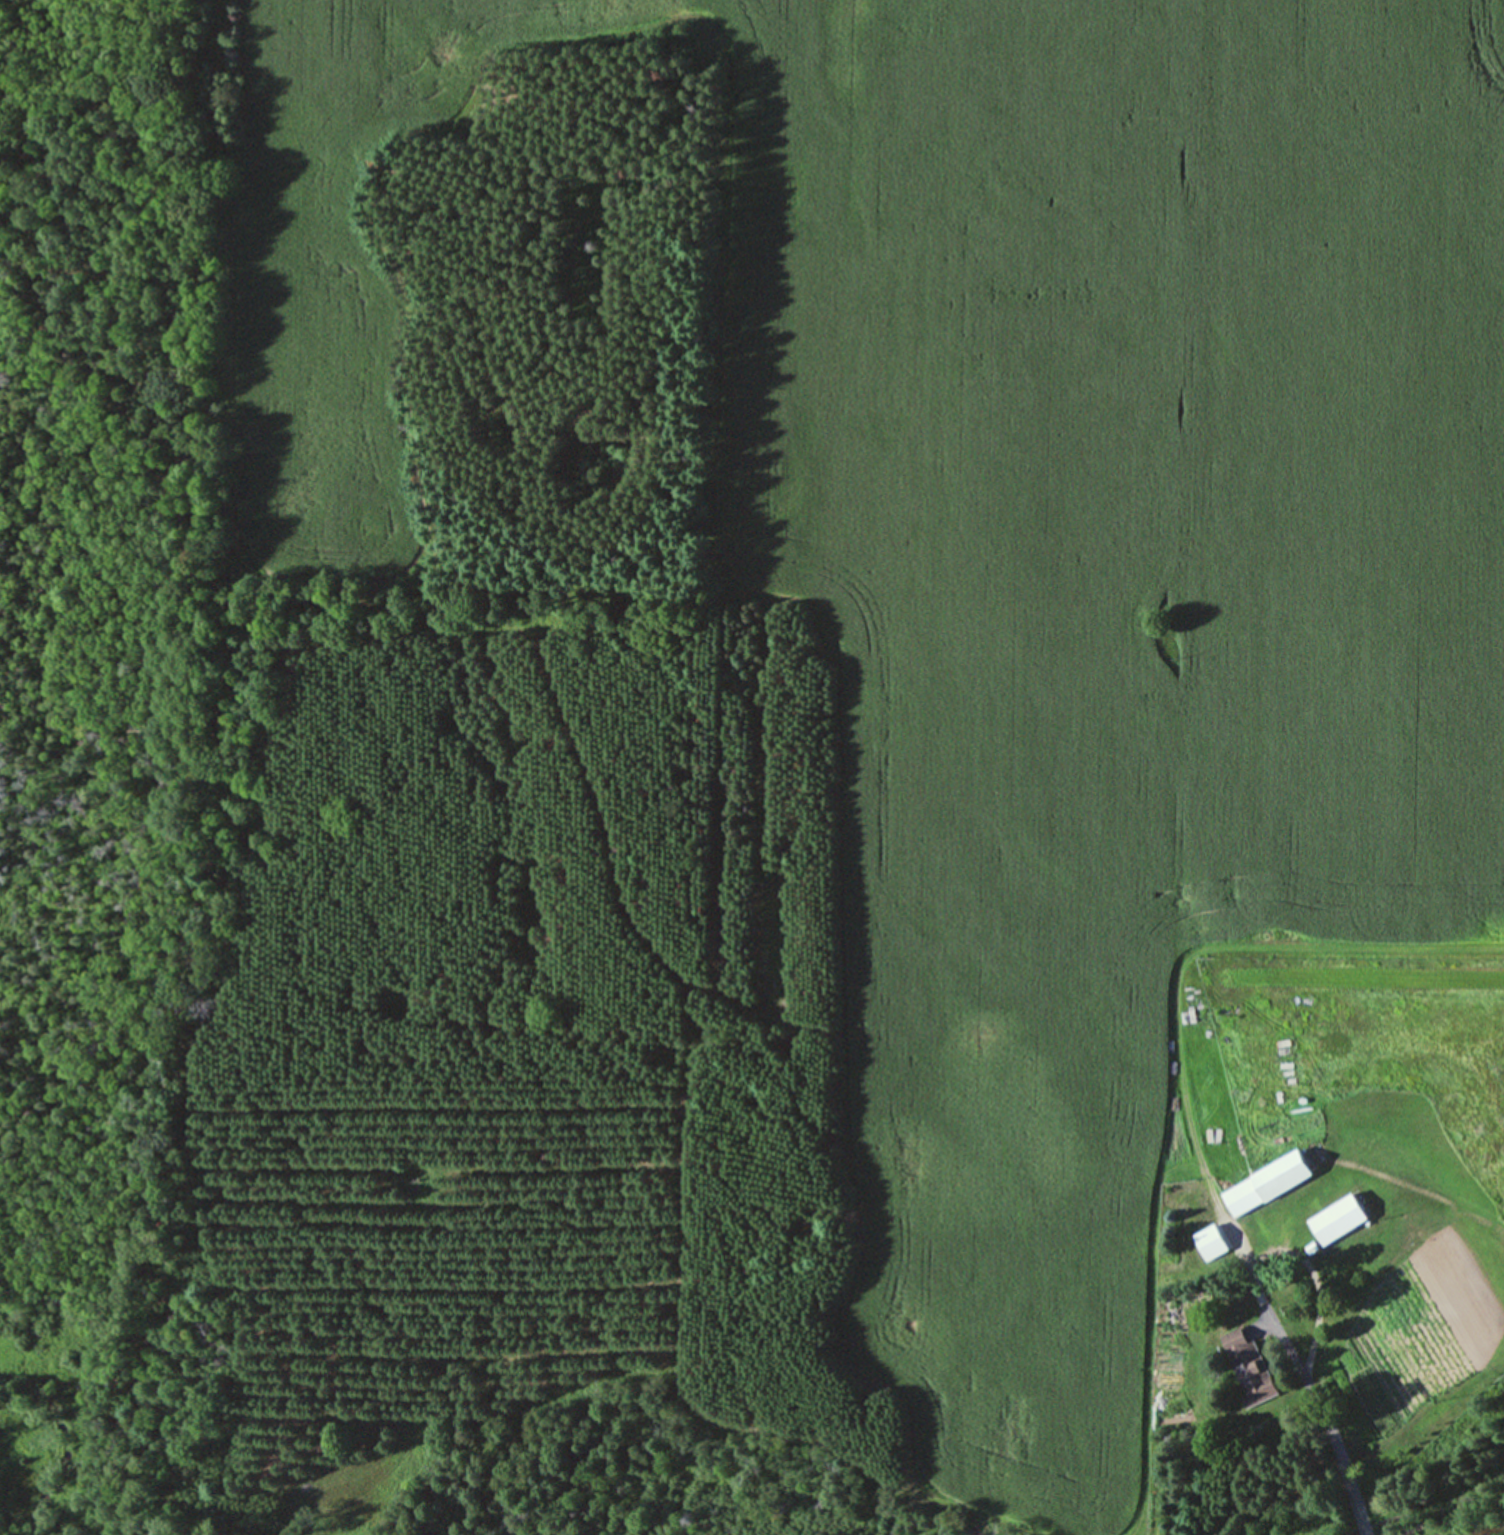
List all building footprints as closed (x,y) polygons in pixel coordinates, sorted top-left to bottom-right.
[(1306,1180),(1294,1153),(1216,1187),(1228,1214),(1306,1180)] [(1317,1245),(1364,1222),(1350,1194),(1303,1217),(1317,1245)] [(1215,1335),(1242,1408),(1276,1395),(1265,1366),(1257,1369),(1254,1360),(1259,1358),(1252,1338),(1244,1342),(1238,1327),(1215,1335)]
